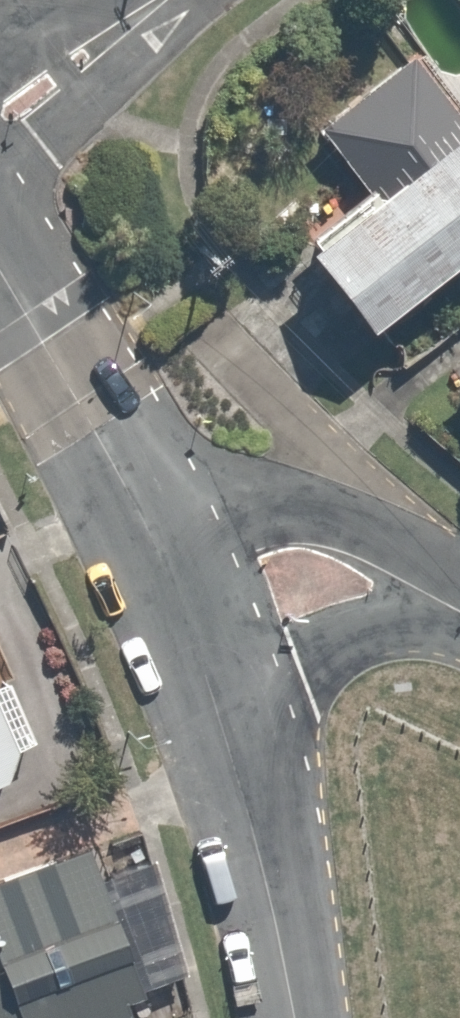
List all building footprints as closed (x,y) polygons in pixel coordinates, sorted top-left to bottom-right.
[(365,179),(300,228),(359,305),(459,229),(459,104),(412,41),(315,114),(365,179)] [(450,375),(459,390),(459,369),(450,375)] [(25,757),(0,704),(0,769),(25,757)] [(71,830),(0,855),(0,1017),(138,1017),(71,830)]
